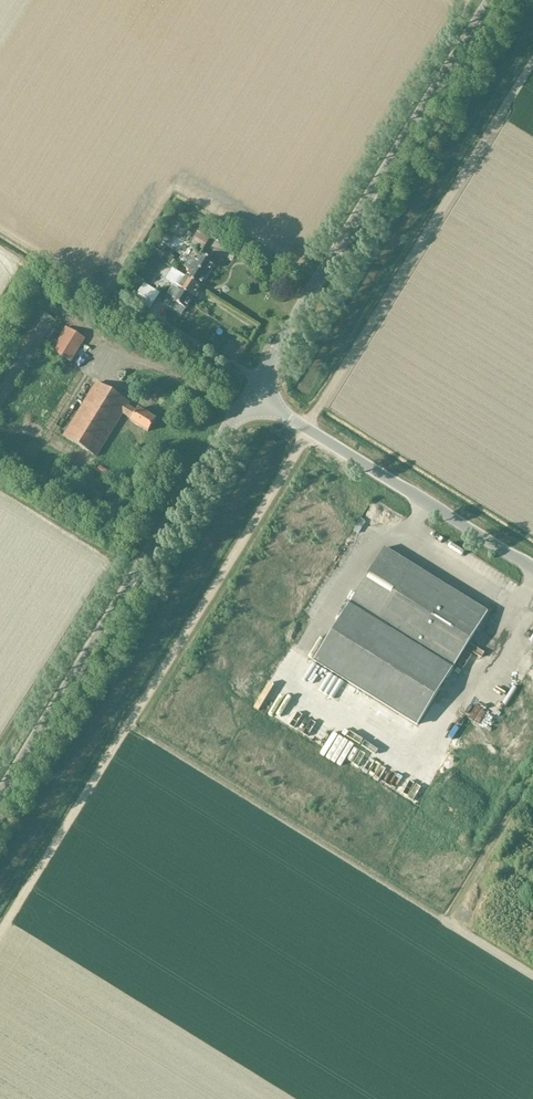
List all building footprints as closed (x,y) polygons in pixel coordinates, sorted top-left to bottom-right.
[(205,246),(209,240),(197,233),(193,239),(205,246)] [(145,283),(154,269),(159,261),(147,253),(133,275),(145,283)] [(187,263),(207,276),(215,264),(200,255),(196,261),(189,258),(187,263)] [(200,287),(207,276),(187,263),(184,267),(189,272),(186,278),(200,287)] [(193,299),(200,287),(186,278),(172,270),(165,282),(172,286),(193,299)] [(134,300),(150,310),(160,294),(143,284),(138,292),(137,291),(134,296),(136,297),(134,300)] [(185,310),(193,299),(172,286),(169,290),(175,295),(171,301),(172,302),(167,309),(176,314),(180,307),(185,310)] [(71,363),(85,340),(65,327),(56,342),(52,340),(50,344),(53,346),(50,351),(71,363)] [(147,433),(155,420),(138,410),(136,412),(127,406),(128,404),(96,384),(63,438),(96,458),(122,415),(131,420),(130,422),(147,433)] [(135,398),(139,391),(127,384),(123,391),(135,398)] [(345,540),(361,549),(374,526),(385,532),(395,516),(373,504),(367,501),(345,540)] [(486,613),(411,567),(383,549),(313,662),(416,726),(486,613)] [(336,570),(344,554),(336,551),(328,566),(336,570)] [(306,600),(297,614),(307,620),(315,606),(306,600)]
